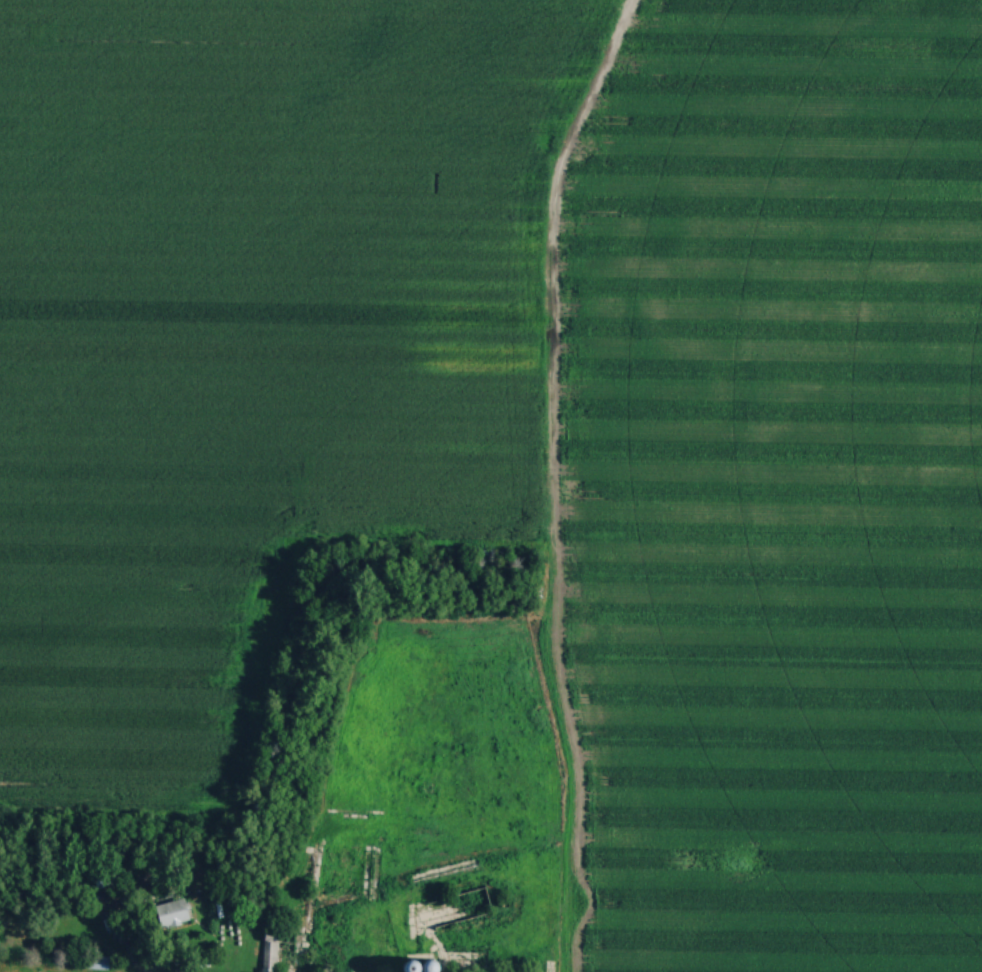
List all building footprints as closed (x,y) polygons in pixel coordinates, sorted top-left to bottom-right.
[(155,905),(160,928),(192,920),(186,897),(155,905)] [(262,971),(277,971),(278,941),(296,941),(297,925),(263,924),(262,971)] [(76,969),(109,969),(109,956),(76,956),(76,969)]
